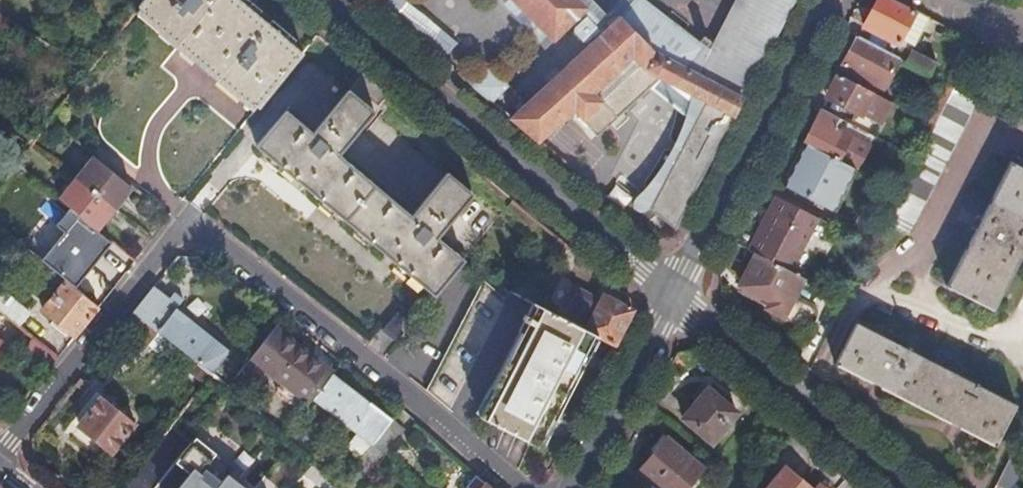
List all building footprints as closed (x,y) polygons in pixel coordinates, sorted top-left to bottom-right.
[(296,56),(231,0),(141,0),(137,4),(132,11),(251,112),(296,56)] [(446,65),(460,49),(442,34),(437,40),(383,0),(369,0),(446,65)] [(675,230),(743,98),(705,78),(687,68),(702,48),(641,0),(636,0),(624,16),(608,30),(580,0),(514,0),(555,42),(580,19),(582,21),(575,28),(574,32),(575,33),(583,41),(588,42),(595,36),(598,39),(510,119),(539,143),(575,112),(597,137),(651,88),(694,122),(655,198),(653,197),(648,207),(675,230)] [(743,98),(794,0),(746,0),(705,78),(743,98)] [(895,0),(878,0),(864,26),(899,45),(908,28),(920,35),(930,18),(895,0)] [(908,28),(899,45),(911,52),(913,50),(920,35),(908,28)] [(905,64),(858,38),(843,67),(884,89),(894,70),(907,77),(912,67),(905,64)] [(905,64),(912,67),(930,76),(936,63),(913,50),(911,52),(905,64)] [(473,88),(491,103),(508,87),(490,72),(473,88)] [(892,104),(838,77),(827,98),(861,116),(862,114),(882,125),(892,104)] [(954,91),(954,90),(946,85),(944,91),(951,95),(954,91)] [(926,145),(918,161),(900,195),(885,224),(909,236),(977,103),(954,91),(951,95),(946,106),(935,127),(928,140),(926,145)] [(946,106),(951,95),(944,91),(938,102),(946,106)] [(435,295),(467,256),(440,233),(472,195),(447,173),(415,212),(341,151),(373,112),(348,92),(316,130),(290,108),(258,147),(435,295)] [(938,102),(926,122),(935,127),(946,106),(938,102)] [(841,121),(821,111),(804,144),(807,145),(852,169),(856,171),(868,148),(836,131),(841,121)] [(935,127),(926,122),(918,140),(926,145),(928,140),(935,127)] [(852,169),(807,145),(786,188),(831,211),(852,169)] [(1010,162),(947,286),(990,308),(993,310),(1022,251),(1022,169),(1010,162)] [(107,235),(140,191),(107,165),(74,209),(89,221),(107,235)] [(819,219),(780,199),(753,252),(757,254),(792,272),(819,219)] [(832,226),(819,219),(792,272),(805,280),(832,226)] [(91,277),(117,244),(107,235),(89,221),(62,253),(91,277)] [(55,222),(34,249),(45,258),(67,232),(55,222)] [(16,277),(35,254),(31,251),(27,248),(8,270),(16,277)] [(596,334),(616,345),(633,311),(591,289),(588,294),(561,280),(546,309),(596,334)] [(79,338),(102,309),(69,282),(45,312),(79,338)] [(436,400),(450,412),(508,303),(486,282),(428,392),(436,400)] [(771,302),(742,287),(739,292),(769,307),(771,302)] [(23,328),(33,315),(0,288),(0,310),(23,328)] [(133,313),(149,325),(165,304),(150,293),(133,313)] [(538,446),(596,334),(546,309),(538,305),(532,317),(527,315),(525,320),(529,323),(481,417),(538,446)] [(206,371),(212,375),(231,351),(178,309),(159,333),(188,356),(206,371)] [(147,348),(159,333),(149,325),(133,313),(121,329),(147,348)] [(385,331),(397,342),(412,324),(400,313),(385,331)] [(856,324),(836,365),(995,447),(1015,406),(856,324)] [(275,329),(252,357),(285,382),(311,403),(315,399),(334,375),(275,329)] [(48,376),(61,360),(36,340),(24,355),(48,376)] [(199,380),(206,371),(188,356),(181,365),(199,380)] [(393,421),(334,375),(315,399),(374,445),(393,421)] [(81,380),(76,386),(82,391),(86,387),(87,388),(89,386),(81,380)] [(311,403),(285,382),(278,392),(304,413),(311,403)] [(738,415),(708,390),(684,419),(713,444),(738,415)] [(136,424),(104,399),(81,427),(113,453),(136,424)] [(668,439),(639,473),(657,487),(688,487),(704,469),(668,439)] [(355,487),(360,487),(385,456),(374,446),(346,481),(355,487)] [(318,459),(305,475),(317,485),(330,468),(318,459)] [(785,467),(768,487),(809,487),(785,467)] [(477,478),(468,487),(489,487),(477,478)]
